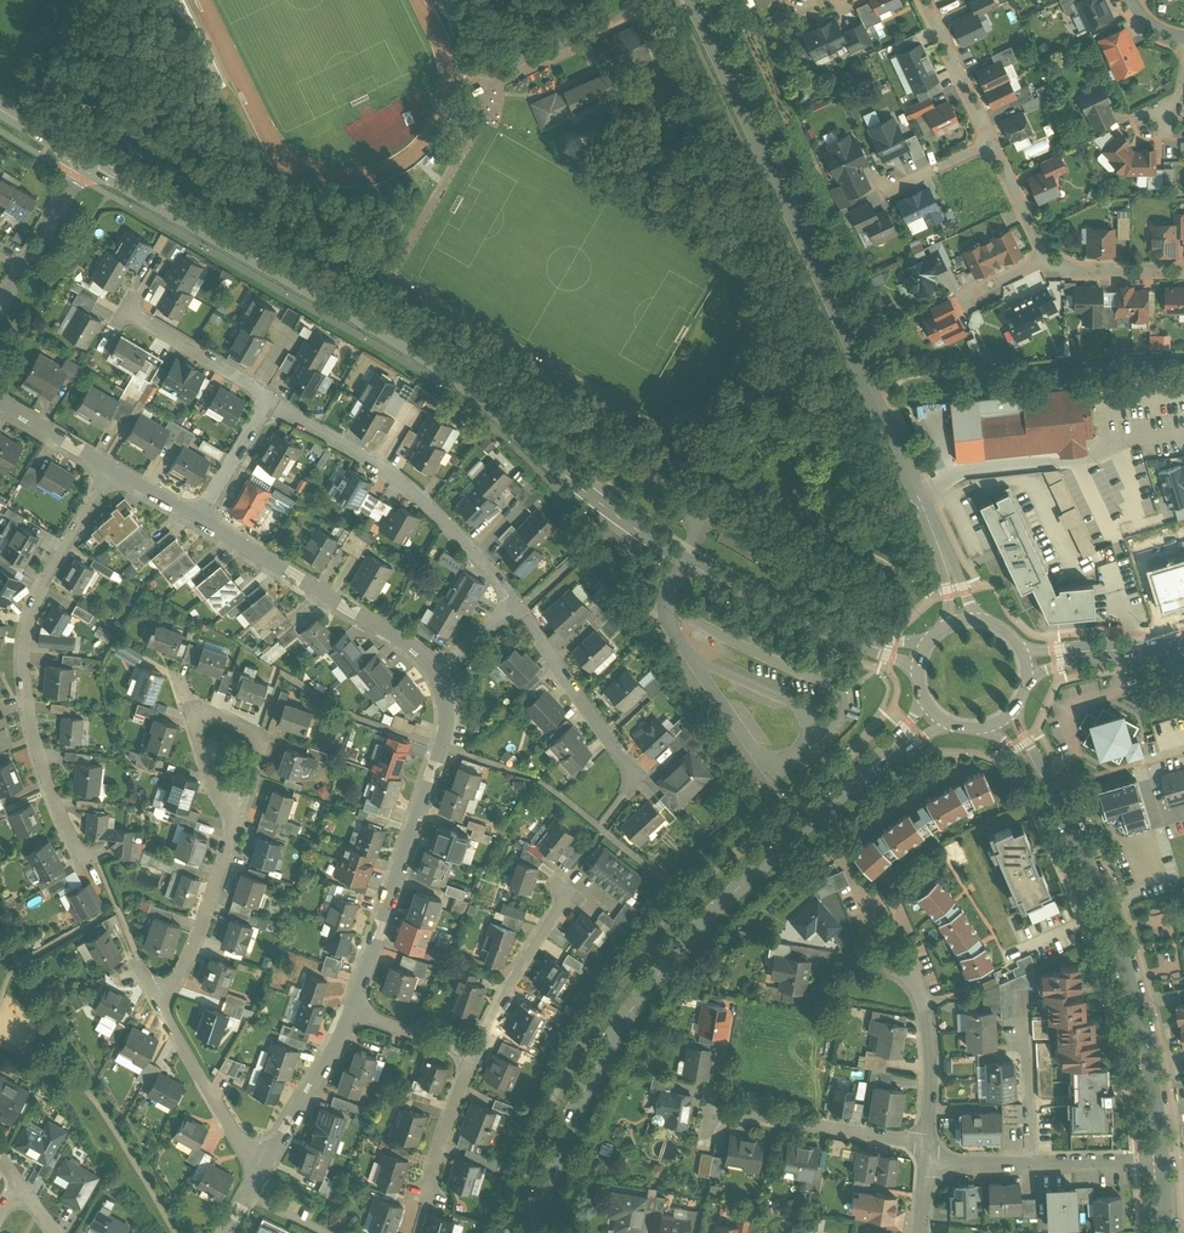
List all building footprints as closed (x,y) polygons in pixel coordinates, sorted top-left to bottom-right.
[(872,1),(878,14),(879,13),(890,8),(891,9),(901,5),(899,0),(871,0),(872,1)] [(970,3),(975,13),(975,12),(977,15),(996,6),(993,0),(976,0),(970,3)] [(1066,15),(1074,11),(1071,5),(1081,0),(1059,0),(1066,15)] [(1071,5),(1074,11),(1075,15),(1080,12),(1088,28),(1076,34),(1076,35),(1111,18),(1105,6),(1106,6),(1105,5),(1102,0),(1081,0),(1071,5)] [(872,1),(856,8),(863,23),(865,28),(882,20),(879,13),(878,14),(872,1)] [(975,13),(953,23),(963,45),(986,34),(977,15),(975,12),(975,13)] [(831,23),(831,21),(812,30),(812,32),(803,36),(807,46),(806,49),(809,50),(814,59),(827,53),(829,54),(836,51),(836,49),(842,46),(847,44),(842,33),(836,20),(831,23)] [(863,23),(842,33),(847,44),(842,46),(846,55),(872,42),(865,28),(863,23)] [(639,29),(592,50),(603,75),(606,73),(650,53),(639,29)] [(1122,29),(1100,39),(1100,41),(1111,64),(1114,63),(1116,68),(1120,70),(1122,74),(1124,75),(1139,68),(1139,66),(1138,62),(1139,58),(1131,42),(1129,41),(1124,30),(1122,29)] [(562,31),(541,41),(546,53),(567,43),(562,31)] [(924,54),(919,44),(897,54),(915,91),(937,80),(932,70),(933,70),(925,53),(924,54)] [(1011,47),(991,56),(995,64),(1000,62),(1003,67),(1017,60),(1011,47)] [(995,64),(977,72),(986,90),(984,90),(985,91),(1009,79),(1003,67),(1000,62),(995,64)] [(208,79),(214,90),(225,84),(220,73),(208,79)] [(603,75),(564,92),(565,94),(556,99),(555,96),(534,105),(543,125),(564,116),(564,118),(569,116),(567,111),(572,109),(573,111),(601,98),(611,121),(625,115),(606,73),(603,75)] [(1009,79),(985,91),(993,108),(1010,100),(1016,97),(1013,92),(1008,80),(1009,79)] [(1027,85),(1013,92),(1016,97),(1010,100),(1014,108),(1022,104),(1034,99),(1027,85)] [(1102,86),(1079,97),(1087,113),(1088,113),(1091,119),(1109,111),(1105,104),(1110,102),(1102,86)] [(666,87),(641,98),(649,117),(674,105),(666,87)] [(1034,99),(1022,104),(1026,112),(1044,104),(1040,96),(1034,99)] [(929,97),(910,106),(915,118),(926,112),(934,109),(929,97)] [(934,109),(926,112),(937,135),(959,124),(948,102),(934,109)] [(1109,111),(1091,119),(1095,129),(1113,121),(1109,111)] [(1022,112),(1002,122),(1006,130),(1004,133),(1007,138),(1010,139),(1012,142),(1032,133),(1022,112)] [(896,124),(892,117),(869,128),(872,136),(871,136),(883,160),(908,148),(897,124),(896,124)] [(1109,132),(1091,140),(1103,151),(1116,139),(1109,132)] [(1123,172),(1134,153),(1126,145),(1129,143),(1120,134),(1116,139),(1103,151),(1112,160),(1111,162),(1122,173),(1123,172)] [(848,136),(828,145),(830,151),(825,153),(837,178),(838,178),(841,185),(831,189),(840,209),(856,201),(853,194),(869,187),(862,172),(859,173),(855,166),(866,161),(856,139),(851,141),(848,136)] [(1023,152),(1026,157),(1047,145),(1044,140),(1023,152)] [(1134,153),(1123,172),(1125,174),(1148,174),(1155,174),(1155,169),(1155,150),(1143,150),(1143,153),(1134,153)] [(1058,155),(1041,163),(1045,172),(1049,170),(1052,176),(1065,170),(1058,155)] [(1155,174),(1148,174),(1148,177),(1147,178),(1147,188),(1164,188),(1164,169),(1155,169),(1155,174)] [(1045,172),(1041,174),(1039,177),(1029,182),(1035,193),(1034,195),(1036,201),(1038,201),(1039,203),(1054,196),(1053,192),(1053,190),(1057,188),(1055,183),(1052,176),(1049,170),(1045,172)] [(2,178),(0,180),(0,205),(6,208),(18,187),(2,178)] [(37,199),(18,187),(6,208),(24,219),(31,208),(31,207),(33,204),(37,199)] [(919,193),(908,198),(906,198),(907,199),(898,203),(907,223),(923,215),(928,225),(942,219),(937,209),(938,208),(929,188),(920,193),(920,192),(919,192),(919,193)] [(870,203),(849,213),(858,231),(867,227),(865,222),(876,216),(870,203)] [(876,216),(865,222),(867,227),(875,243),(877,244),(884,241),(885,239),(896,233),(886,212),(876,216)] [(1176,214),(1176,226),(1177,226),(1177,236),(1183,236),(1183,214),(1176,214)] [(1129,218),(1118,218),(1117,239),(1129,239),(1129,218)] [(1176,226),(1158,226),(1158,235),(1154,240),(1153,244),(1152,246),(1152,251),(1154,253),(1153,255),(1177,255),(1177,236),(1177,226),(1176,226)] [(1114,230),(1092,230),(1092,238),(1088,242),(1088,255),(1114,255),(1114,230)] [(990,243),(999,262),(1003,260),(1005,263),(1021,255),(1009,231),(1001,235),(1001,236),(995,239),(994,238),(993,239),(994,240),(989,242),(990,243)] [(19,242),(22,236),(15,232),(12,239),(19,242)] [(150,245),(129,233),(123,241),(126,243),(118,257),(130,264),(138,269),(142,261),(141,261),(150,245)] [(162,234),(153,249),(160,254),(169,238),(162,234)] [(169,238),(160,254),(168,258),(178,243),(169,238)] [(999,262),(990,243),(984,246),(984,245),(981,246),(980,245),(979,245),(980,246),(973,250),(973,248),(964,252),(976,276),(992,269),(991,266),(999,262)] [(118,257),(109,251),(94,275),(105,282),(103,285),(113,291),(130,264),(118,257)] [(928,259),(904,270),(908,277),(906,278),(905,281),(908,289),(912,290),(913,289),(917,296),(935,287),(932,280),(934,274),(945,269),(937,252),(929,255),(928,259)] [(202,268),(179,254),(165,279),(171,282),(188,293),(202,268)] [(224,267),(216,276),(227,286),(235,277),(224,267)] [(165,279),(157,274),(149,288),(156,293),(159,287),(166,291),(171,282),(165,279)] [(193,296),(171,282),(166,291),(157,306),(179,320),(193,296)] [(99,295),(82,285),(78,293),(95,303),(99,295)] [(1046,287),(1031,294),(1032,297),(1040,314),(1046,311),(1048,315),(1057,311),(1046,287)] [(1091,287),(1090,288),(1076,288),(1075,311),(1077,311),(1078,312),(1082,312),(1083,311),(1094,311),(1100,311),(1100,306),(1100,288),(1097,288),(1095,287),(1091,287)] [(1133,288),(1118,288),(1117,306),(1117,315),(1118,315),(1132,315),(1133,315),(1133,292),(1133,288)] [(1167,288),(1167,312),(1183,312),(1183,288),(1167,288)] [(1133,292),(1133,315),(1132,315),(1132,319),(1146,319),(1147,319),(1148,319),(1148,310),(1148,292),(1133,292)] [(95,303),(78,293),(73,301),(90,311),(95,303)] [(276,311),(253,297),(238,322),(244,326),(261,336),(276,311)] [(1032,297),(1007,309),(1014,322),(1009,324),(1016,338),(1031,331),(1032,333),(1041,329),(1039,325),(1038,323),(1037,323),(1034,317),(1040,314),(1032,297)] [(949,301),(937,306),(943,318),(952,313),(952,314),(955,313),(949,301)] [(952,313),(943,318),(937,306),(931,309),(935,317),(924,322),(933,340),(937,347),(947,342),(965,334),(959,322),(956,323),(952,314),(952,313)] [(1110,306),(1100,306),(1100,311),(1094,311),(1093,327),(1110,327),(1110,306)] [(1117,306),(1110,306),(1110,327),(1118,327),(1118,315),(1117,315),(1117,306)] [(301,315),(288,307),(280,321),(293,328),(301,315)] [(101,322),(79,309),(72,320),(74,321),(66,335),(64,333),(64,334),(86,347),(101,322)] [(1155,310),(1148,310),(1148,319),(1147,319),(1147,327),(1155,327),(1155,310)] [(317,324),(301,315),(293,328),(308,338),(313,330),(317,324)] [(261,336),(244,326),(229,352),(249,363),(256,350),(259,352),(266,339),(261,336)] [(313,330),(308,338),(296,357),(303,361),(319,370),(336,343),(313,330)] [(1171,348),(1171,334),(1151,334),(1151,348),(1171,348)] [(148,351),(122,335),(111,353),(113,355),(115,352),(122,357),(118,363),(141,377),(151,360),(145,357),(148,351)] [(266,339),(259,352),(266,357),(274,344),(266,339)] [(1083,340),(1074,341),(1076,355),(1086,354),(1083,340)] [(295,356),(289,352),(279,368),(287,372),(295,356)] [(63,368),(39,354),(32,367),(32,368),(26,378),(43,388),(41,393),(51,399),(65,376),(68,371),(63,368)] [(82,367),(69,359),(63,368),(68,371),(65,376),(74,382),(82,367)] [(186,365),(176,359),(169,372),(164,381),(182,392),(179,396),(189,402),(204,377),(186,366),(186,365)] [(151,360),(141,377),(150,382),(159,366),(160,366),(151,360)] [(319,370),(303,361),(290,384),(313,398),(326,374),(319,370)] [(169,372),(159,366),(150,382),(149,383),(159,389),(163,381),(164,381),(169,372)] [(397,386),(378,374),(373,381),(370,379),(359,399),(364,402),(381,412),(392,393),(393,394),(397,386)] [(144,392),(128,383),(124,392),(139,401),(144,392)] [(219,389),(208,383),(199,400),(209,406),(219,389)] [(424,388),(416,385),(407,401),(414,405),(424,388)] [(117,402),(91,387),(78,408),(94,417),(91,421),(103,428),(110,416),(118,403),(117,402)] [(246,403),(220,387),(219,389),(209,406),(224,415),(222,419),(232,426),(246,403)] [(1087,388),(1022,395),(1023,409),(980,413),(985,457),(1085,447),(1084,437),(1092,436),(1087,388)] [(139,401),(124,392),(120,397),(135,406),(136,406),(139,401)] [(428,395),(422,392),(415,405),(420,408),(428,395)] [(135,406),(120,397),(117,402),(118,403),(110,416),(125,424),(135,406)] [(147,405),(139,401),(136,406),(135,406),(132,413),(139,417),(140,416),(140,414),(141,415),(147,405)] [(381,412),(364,402),(350,427),(369,438),(376,426),(380,429),(387,416),(381,412)] [(453,426),(429,412),(417,433),(417,434),(423,437),(440,447),(453,426)] [(140,414),(140,416),(139,417),(128,436),(147,447),(145,452),(154,458),(167,437),(170,432),(165,429),(141,415),(140,414)] [(395,420),(387,416),(380,429),(388,433),(395,420)] [(183,427),(170,420),(165,429),(170,432),(167,437),(174,441),(183,427)] [(190,431),(183,427),(174,441),(181,445),(190,431)] [(417,433),(410,429),(401,443),(409,447),(417,434),(417,433)] [(276,434),(258,463),(277,475),(289,455),(296,459),(302,449),(276,434)] [(8,473),(23,448),(0,435),(0,469),(8,473)] [(440,447),(423,437),(409,460),(432,473),(446,450),(440,447)] [(487,437),(480,445),(488,452),(495,444),(487,437)] [(198,447),(219,457),(223,448),(202,439),(198,447)] [(209,462),(184,447),(170,470),(196,485),(209,462)] [(493,459),(472,481),(492,499),(506,484),(512,477),(493,459)] [(74,477),(51,462),(39,482),(53,490),(63,496),(66,490),(67,490),(70,487),(69,486),(74,477)] [(1161,471),(1172,505),(1183,501),(1183,464),(1161,471)] [(1058,465),(1044,472),(1061,511),(1058,513),(1064,528),(1069,525),(1083,556),(1096,550),(1058,465)] [(29,467),(19,484),(27,488),(37,471),(29,467)] [(371,483),(347,469),(333,493),(342,498),(341,500),(342,501),(343,499),(362,510),(372,494),(367,491),(371,483)] [(532,491),(514,475),(512,477),(506,484),(517,493),(515,496),(522,502),(532,491)] [(301,492),(275,477),(271,484),(296,499),(301,492)] [(266,491),(248,480),(242,491),(243,491),(239,497),(238,496),(231,509),(253,522),(254,520),(257,523),(259,521),(255,519),(264,503),(268,505),(273,496),(266,491)] [(296,499),(271,484),(266,491),(273,496),(291,507),(296,499)] [(476,486),(457,505),(476,524),(487,513),(496,504),(492,499),(477,485),(476,486)] [(1037,599),(1055,591),(1045,570),(1048,569),(1008,486),(992,494),(994,497),(978,504),(1000,550),(1020,591),(1031,586),(1037,599)] [(532,491),(522,502),(528,508),(540,496),(533,490),(532,491)] [(381,500),(372,494),(362,510),(371,516),(381,500)] [(381,500),(371,516),(379,520),(383,513),(389,504),(381,500)] [(420,517),(401,507),(398,512),(393,509),(394,507),(389,504),(383,513),(389,517),(381,529),(400,540),(405,532),(410,535),(420,517)] [(496,504),(487,513),(493,519),(502,510),(496,504)] [(125,515),(117,506),(111,511),(113,513),(100,524),(91,532),(93,534),(99,541),(108,534),(116,543),(141,523),(130,511),(125,515)] [(24,517),(8,508),(4,515),(20,524),(24,517)] [(538,509),(530,517),(531,518),(527,523),(525,521),(518,530),(519,532),(525,537),(537,549),(550,535),(547,533),(554,525),(557,528),(557,527),(538,509)] [(141,523),(116,543),(127,556),(151,536),(141,523)] [(512,524),(498,538),(506,545),(519,532),(518,530),(512,524)] [(40,540),(19,527),(4,553),(24,565),(40,540)] [(317,528),(301,554),(322,567),(330,555),(328,554),(336,540),(317,528)] [(156,542),(146,551),(162,570),(185,551),(175,539),(176,538),(170,531),(156,542)] [(359,536),(350,531),(341,548),(349,553),(359,536)] [(99,541),(93,534),(86,540),(92,547),(99,541)] [(151,536),(127,556),(132,562),(146,551),(156,542),(151,536)] [(369,542),(359,536),(349,553),(359,559),(369,542)] [(537,549),(525,537),(509,553),(528,571),(544,555),(537,549)] [(467,564),(444,550),(438,561),(445,565),(447,562),(460,571),(464,564),(466,565),(467,564)] [(185,551),(162,570),(178,589),(191,578),(201,569),(195,561),(195,562),(185,551)] [(369,555),(352,584),(365,592),(367,589),(376,594),(391,568),(369,555)] [(1149,567),(1162,610),(1183,603),(1183,557),(1149,567)] [(216,558),(205,566),(211,573),(221,564),(216,558)] [(0,559),(0,568),(6,572),(10,565),(0,559)] [(94,570),(77,559),(63,583),(80,593),(94,570)] [(111,569),(94,559),(91,566),(107,575),(111,569)] [(211,573),(197,584),(207,597),(231,577),(221,564),(211,573)] [(211,573),(205,566),(201,569),(191,578),(197,584),(211,573)] [(0,568),(0,603),(6,607),(6,606),(5,605),(20,582),(21,582),(21,581),(6,572),(0,568)] [(486,585),(463,571),(462,572),(466,574),(457,587),(454,585),(454,586),(477,599),(486,585)] [(231,577),(207,597),(217,609),(230,598),(242,589),(231,577)] [(1058,589),(1055,591),(1037,599),(1047,619),(1063,618),(1095,615),(1091,583),(1058,586),(1058,589)] [(260,585),(250,593),(255,600),(266,591),(260,585)] [(477,599),(454,586),(445,600),(463,611),(468,614),(477,599)] [(242,589),(230,598),(236,605),(247,596),(242,589)] [(255,600),(241,611),(252,624),(276,604),(266,591),(255,600)] [(571,591),(549,611),(560,622),(556,626),(565,636),(588,615),(592,611),(589,608),(582,600),(580,603),(570,593),(572,591),(571,591)] [(606,592),(589,608),(592,611),(588,615),(593,621),(608,607),(615,601),(606,592)] [(247,596),(236,605),(241,611),(255,600),(250,593),(247,596)] [(230,598),(217,609),(222,616),(236,605),(230,598)] [(445,600),(442,598),(426,625),(447,637),(455,623),(463,611),(445,600)] [(286,616),(276,604),(252,624),(262,636),(286,616)] [(55,605),(43,625),(43,626),(59,635),(61,632),(72,615),(55,605)] [(94,615),(77,605),(73,612),(89,622),(94,615)] [(608,607),(593,621),(600,629),(615,615),(608,607)] [(286,616),(262,636),(267,643),(292,623),(286,616)] [(325,625),(319,618),(302,633),(319,654),(327,648),(337,640),(329,630),(328,631),(324,626),(325,625)] [(182,633),(155,624),(153,630),(151,629),(147,643),(158,647),(163,649),(165,645),(171,647),(170,650),(176,652),(178,646),(179,641),(182,633)] [(435,633),(419,624),(415,631),(431,640),(435,633)] [(68,636),(61,632),(59,635),(43,626),(41,629),(41,633),(40,633),(39,645),(73,649),(74,637),(68,636)] [(294,627),(279,640),(285,647),(300,634),(294,627)] [(597,630),(588,638),(589,638),(574,652),(573,652),(590,671),(593,668),(602,660),(614,649),(597,630)] [(337,640),(327,648),(332,655),(350,641),(344,634),(337,640)] [(350,641),(332,655),(349,676),(357,669),(368,660),(351,640),(350,641)] [(188,644),(179,641),(178,646),(176,652),(175,654),(183,657),(184,658),(189,644),(188,644)] [(189,644),(184,658),(183,657),(182,660),(190,663),(196,645),(188,642),(188,644),(189,644)] [(129,646),(122,643),(117,651),(121,654),(124,654),(129,646)] [(145,656),(129,646),(124,654),(140,663),(145,656)] [(227,654),(213,650),(203,647),(196,665),(214,671),(213,673),(221,675),(227,654)] [(521,657),(515,650),(498,665),(518,686),(535,671),(538,667),(525,653),(521,657)] [(82,657),(63,655),(63,664),(81,666),(82,657)] [(398,681),(380,659),(379,660),(375,655),(368,660),(357,669),(370,686),(366,690),(375,700),(389,689),(389,688),(398,681)] [(602,660),(593,668),(598,673),(607,665),(602,660)] [(73,668),(48,665),(48,667),(49,667),(48,686),(46,686),(46,694),(70,697),(70,695),(67,695),(69,679),(72,679),(73,668)] [(248,666),(244,673),(252,676),(255,669),(248,666)] [(163,675),(143,667),(133,693),(153,701),(163,675)] [(629,670),(606,692),(607,692),(608,690),(614,696),(614,697),(612,699),(613,699),(624,712),(634,703),(633,702),(640,695),(641,696),(645,692),(647,690),(644,687),(629,670)] [(535,671),(518,686),(525,693),(540,679),(541,677),(535,671)] [(232,677),(223,674),(218,691),(226,694),(232,677)] [(424,697),(406,675),(398,681),(389,688),(389,689),(375,700),(384,711),(398,699),(407,711),(424,697)] [(267,685),(243,676),(237,694),(246,697),(246,699),(252,701),(253,699),(261,702),(267,685)] [(654,678),(644,687),(647,690),(645,692),(651,699),(663,687),(654,678)] [(540,679),(526,691),(535,700),(545,691),(546,692),(549,689),(540,679)] [(608,690),(607,692),(606,692),(606,691),(602,695),(602,697),(608,702),(610,702),(613,699),(612,699),(614,697),(614,696),(608,690)] [(289,693),(281,691),(276,708),(282,710),(285,704),(289,693)] [(546,692),(545,691),(535,700),(526,709),(546,730),(565,712),(546,692)] [(167,706),(154,701),(151,708),(165,712),(167,706)] [(71,706),(52,704),(51,712),(70,714),(71,706)] [(157,710),(138,704),(135,712),(154,718),(157,710)] [(285,704),(282,710),(279,721),(286,724),(286,726),(302,732),(302,733),(305,734),(307,727),(311,713),(285,704)] [(1119,715),(1102,706),(1096,717),(1097,719),(1095,720),(1088,717),(1086,720),(1084,725),(1090,729),(1090,731),(1088,732),(1082,743),(1099,752),(1100,754),(1102,753),(1119,762),(1124,751),(1124,749),(1125,749),(1127,754),(1137,752),(1137,751),(1140,750),(1139,747),(1136,738),(1131,739),(1130,738),(1132,737),(1138,726),(1121,717),(1121,715),(1119,715)] [(667,730),(673,736),(672,737),(679,745),(681,744),(694,731),(683,715),(667,730)] [(9,746),(5,728),(6,728),(4,716),(0,717),(0,748),(9,746)] [(83,719),(63,717),(61,742),(81,743),(83,719)] [(416,725),(394,717),(391,726),(412,734),(416,725)] [(177,726),(154,718),(157,720),(148,746),(168,753),(177,726)] [(656,718),(635,737),(652,756),(672,737),(673,736),(667,730),(656,718)] [(567,720),(554,732),(560,738),(572,726),(567,720)] [(560,738),(551,746),(563,758),(580,741),(583,738),(572,726),(560,738)] [(694,731),(681,744),(690,754),(691,753),(703,743),(694,731)] [(409,741),(388,733),(386,741),(393,744),(392,747),(405,752),(409,741)] [(592,753),(580,741),(563,758),(561,760),(572,771),(592,753)] [(392,747),(381,744),(384,746),(379,761),(375,760),(371,770),(375,771),(397,779),(405,752),(392,747)] [(306,755),(306,756),(316,760),(325,763),(328,753),(308,746),(306,755)] [(306,755),(287,749),(279,772),(298,778),(302,767),(313,771),(316,760),(306,756),(306,755)] [(91,754),(66,752),(65,759),(78,761),(78,763),(90,765),(91,754)] [(158,759),(139,753),(135,766),(153,772),(158,759)] [(690,754),(658,782),(667,792),(679,805),(680,806),(690,796),(686,792),(708,772),(701,764),(691,753),(690,754)] [(463,759),(460,768),(479,774),(482,765),(463,759)] [(0,766),(0,790),(2,795),(22,787),(11,761),(0,766)] [(883,762),(856,781),(860,786),(886,767),(883,762)] [(90,765),(78,763),(74,792),(99,794),(102,766),(90,765)] [(459,767),(451,789),(468,795),(473,796),(480,774),(479,774),(460,768),(459,767)] [(984,770),(966,777),(976,804),(995,797),(984,770)] [(1162,776),(1168,798),(1183,793),(1183,795),(1183,770),(1162,776)] [(376,783),(371,799),(378,801),(392,806),(401,780),(397,779),(375,771),(372,781),(376,783)] [(196,781),(176,774),(166,804),(167,804),(186,810),(187,808),(196,781)] [(1150,776),(1144,777),(1147,787),(1153,785),(1150,776)] [(1141,796),(1132,799),(1131,801),(1125,798),(1126,796),(1122,783),(1095,791),(1103,821),(1111,819),(1112,819),(1110,823),(1118,827),(1120,824),(1121,824),(1124,833),(1150,826),(1141,796)] [(916,807),(919,812),(929,827),(932,832),(934,832),(931,827),(937,822),(938,825),(968,807),(955,785),(925,801),(928,807),(926,808),(922,804),(916,807)] [(447,788),(439,810),(461,817),(468,795),(451,789),(447,788)] [(292,796),(274,790),(266,814),(280,819),(284,820),(285,820),(292,796)] [(659,799),(665,805),(671,811),(679,805),(667,792),(659,799)] [(96,802),(77,800),(76,808),(95,810),(96,802)] [(388,818),(392,806),(378,801),(374,813),(388,818)] [(659,812),(649,801),(622,827),(639,846),(648,837),(646,835),(663,818),(664,817),(659,812)] [(187,808),(186,810),(167,804),(165,810),(169,811),(180,815),(197,821),(199,813),(187,808)] [(30,805),(13,813),(19,826),(16,827),(21,836),(40,827),(30,805)] [(665,805),(659,812),(664,817),(663,818),(669,824),(677,817),(671,811),(665,805)] [(0,810),(0,820),(8,816),(4,808),(0,810)] [(386,826),(388,818),(374,813),(360,808),(357,816),(386,826)] [(166,820),(177,824),(180,815),(169,811),(166,820)] [(108,814),(89,812),(86,836),(105,839),(107,829),(108,814)] [(881,832),(897,853),(924,833),(923,832),(929,827),(919,812),(912,817),(908,812),(881,831),(881,832)] [(280,819),(266,814),(262,813),(259,824),(276,830),(280,819)] [(193,832),(197,821),(180,815),(177,824),(185,826),(184,829),(193,832)] [(284,820),(280,819),(276,830),(295,836),(299,825),(285,820),(284,820)] [(467,827),(473,829),(484,833),(486,826),(469,820),(467,827)] [(574,836),(554,820),(547,829),(551,832),(539,847),(554,859),(561,851),(568,842),(574,836)] [(384,830),(364,823),(355,848),(374,855),(375,855),(384,830)] [(276,830),(259,824),(256,831),(273,838),(276,830)] [(467,835),(439,826),(430,850),(451,858),(459,860),(467,835)] [(1010,827),(993,834),(997,845),(993,847),(1015,898),(1019,896),(1024,906),(1041,899),(1040,895),(1050,891),(1040,868),(1038,869),(1029,850),(1031,849),(1021,826),(1012,831),(1010,827)] [(132,832),(107,829),(105,839),(109,839),(116,848),(115,852),(130,854),(132,832)] [(193,832),(184,829),(175,854),(199,862),(203,852),(202,851),(207,837),(193,832)] [(473,829),(470,837),(489,843),(491,836),(484,833),(473,829)] [(877,842),(891,858),(897,853),(881,832),(876,836),(879,840),(877,842)] [(280,844),(259,836),(251,860),(271,867),(275,856),(275,857),(280,844)] [(873,838),(852,855),(866,871),(868,870),(866,868),(869,866),(874,873),(891,858),(877,842),(873,838)] [(49,842),(27,854),(41,880),(42,880),(63,868),(49,842)] [(569,868),(581,853),(568,842),(561,851),(567,857),(562,863),(569,868)] [(355,848),(345,845),(343,853),(342,853),(337,866),(338,866),(336,875),(353,881),(364,885),(364,884),(369,870),(370,871),(373,863),(372,863),(374,855),(355,848)] [(518,861),(538,867),(542,861),(523,847),(518,861)] [(430,850),(426,849),(417,875),(443,884),(451,858),(430,850)] [(597,858),(586,871),(622,900),(640,877),(604,849),(597,858)] [(580,866),(586,871),(597,858),(591,853),(580,866)] [(518,861),(509,886),(529,893),(538,867),(518,861)] [(63,868),(42,880),(46,887),(64,877),(67,875),(63,868)] [(249,868),(246,874),(262,880),(264,873),(249,868)] [(843,870),(829,876),(836,891),(850,885),(843,870)] [(199,878),(183,873),(174,898),(191,904),(199,878)] [(246,874),(242,873),(234,897),(253,904),(256,905),(265,881),(262,880),(246,874)] [(829,876),(816,882),(822,897),(836,891),(829,876)] [(64,877),(46,887),(50,896),(69,885),(64,877)] [(955,899),(937,878),(921,892),(922,893),(923,892),(925,895),(920,900),(934,917),(950,903),(955,899)] [(364,884),(364,885),(353,881),(350,889),(360,892),(365,894),(368,885),(364,884)] [(89,884),(78,890),(76,887),(68,892),(75,905),(72,907),(78,919),(102,905),(97,897),(96,897),(89,884)] [(466,890),(447,884),(444,893),(463,899),(466,890)] [(360,892),(350,889),(342,886),(340,893),(358,899),(360,892)] [(441,900),(416,892),(407,919),(431,927),(441,900)] [(357,904),(333,896),(324,922),(333,925),(348,930),(357,904)] [(253,904),(234,897),(230,908),(246,914),(250,915),(253,904)] [(816,899),(789,924),(804,940),(815,930),(820,936),(837,922),(816,899)] [(1054,901),(1028,912),(1033,923),(1059,912),(1054,901)] [(613,919),(618,922),(626,929),(640,911),(626,902),(613,919)] [(526,911),(503,903),(500,912),(505,914),(520,919),(523,920),(526,911)] [(950,903),(934,917),(938,922),(960,908),(957,903),(952,906),(950,903)] [(150,904),(147,911),(156,914),(155,916),(156,917),(169,921),(173,912),(150,904)] [(960,908),(938,922),(956,950),(978,936),(979,936),(960,907),(960,908)] [(246,914),(230,908),(227,918),(231,919),(243,923),(246,914)] [(603,910),(597,917),(612,929),(618,922),(613,919),(603,910)] [(573,925),(564,935),(586,952),(594,942),(591,939),(600,927),(583,913),(573,925)] [(116,914),(109,918),(114,931),(116,935),(123,932),(116,914)] [(520,919),(505,914),(501,926),(516,931),(520,919)] [(169,921),(156,917),(147,942),(162,947),(161,950),(172,954),(182,925),(169,921)] [(109,918),(102,922),(107,929),(110,934),(114,931),(109,918)] [(405,918),(396,945),(422,953),(431,927),(407,919),(405,918)] [(243,923),(231,919),(222,944),(243,951),(252,926),(243,923)] [(501,926),(490,922),(483,942),(490,945),(484,961),(503,968),(516,931),(501,926)] [(348,930),(333,925),(325,948),(345,954),(352,931),(348,930)] [(107,929),(86,941),(102,969),(123,957),(110,934),(107,929)] [(440,929),(435,943),(448,948),(453,934),(440,929)] [(978,936),(956,950),(959,956),(979,947),(977,944),(981,941),(978,936)] [(979,947),(959,956),(968,976),(993,965),(984,945),(979,947)] [(815,958),(777,949),(771,977),(779,979),(777,989),(806,996),(815,958)] [(583,963),(568,953),(563,961),(578,971),(583,963)] [(342,960),(327,955),(323,964),(339,969),(342,960)] [(403,955),(398,968),(412,973),(414,967),(416,959),(403,955)] [(1031,955),(1016,961),(1019,967),(1012,969),(1016,977),(1034,969),(1036,968),(1031,955)] [(568,970),(549,958),(533,982),(552,995),(568,970)] [(233,966),(211,959),(202,985),(225,993),(233,966)] [(428,964),(416,959),(414,967),(425,971),(428,964)] [(339,969),(323,964),(321,972),(336,978),(339,969)] [(398,968),(392,966),(383,989),(418,1001),(421,992),(411,988),(415,974),(412,973),(398,968)] [(1050,997),(1065,996),(1064,988),(1078,988),(1077,966),(1051,967),(1051,974),(1040,974),(1041,976),(1042,976),(1043,990),(1041,990),(1041,991),(1044,991),(1045,998),(1050,997)] [(423,977),(425,971),(414,967),(412,973),(415,974),(423,977)] [(1016,977),(999,985),(1000,1012),(1001,1019),(1015,1018),(1015,988),(1034,989),(1034,969),(1016,977)] [(461,970),(458,978),(475,984),(477,976),(461,970)] [(327,981),(308,975),(300,998),(303,999),(319,1004),(327,981)] [(996,977),(983,983),(986,990),(999,984),(996,977)] [(475,984),(458,978),(454,990),(460,992),(454,1010),(474,1017),(484,987),(475,984)] [(999,985),(983,992),(984,1012),(993,1012),(1000,1012),(999,985)] [(130,1000),(107,988),(95,1010),(105,1015),(107,1011),(120,1019),(130,1000)] [(246,999),(227,993),(221,1012),(227,1014),(240,1018),(246,999)] [(1065,996),(1050,997),(1050,1019),(1058,1019),(1083,1018),(1083,996),(1065,996)] [(295,1024),(315,1031),(319,1021),(320,1022),(322,1014),(321,1014),(324,1006),(319,1004),(303,999),(295,1024)] [(540,999),(535,1011),(546,1017),(552,1020),(557,1009),(540,999)] [(535,1011),(521,1004),(506,1032),(527,1042),(536,1025),(540,1027),(546,1017),(535,1011)] [(726,1008),(705,1004),(704,1014),(702,1013),(701,1022),(702,1022),(701,1032),(721,1035),(724,1033),(728,1011),(726,1008)] [(221,1012),(206,1007),(197,1033),(209,1038),(209,1036),(218,1039),(227,1014),(221,1012)] [(984,1012),(967,1013),(968,1030),(994,1029),(993,1012),(984,1012)] [(905,1025),(872,1018),(870,1031),(880,1033),(876,1051),(900,1056),(903,1039),(902,1038),(903,1031),(904,1031),(905,1025)] [(1063,1044),(1078,1044),(1078,1036),(1092,1035),(1091,1018),(1083,1018),(1058,1019),(1059,1044),(1063,1044)] [(1048,1038),(1047,1019),(1032,1020),(1033,1039),(1048,1038)] [(118,1021),(108,1039),(116,1043),(125,1025),(118,1021)] [(143,1066),(144,1066),(147,1062),(158,1041),(133,1028),(121,1050),(136,1058),(134,1061),(143,1066)] [(306,1042),(309,1034),(292,1029),(290,1036),(306,1042)] [(994,1029),(968,1030),(968,1048),(994,1046),(995,1046),(994,1029)] [(304,1050),(306,1042),(290,1036),(288,1036),(285,1043),(304,1050)] [(711,1043),(691,1040),(689,1049),(701,1051),(701,1049),(710,1050),(711,1043)] [(298,1051),(272,1042),(263,1070),(284,1077),(289,1079),(298,1051)] [(504,1042),(498,1055),(513,1062),(519,1049),(504,1042)] [(1051,1042),(1036,1043),(1037,1067),(1052,1066),(1051,1042)] [(1078,1044),(1063,1044),(1064,1066),(1067,1066),(1097,1065),(1096,1043),(1078,1044)] [(402,1051),(384,1045),(381,1053),(399,1059),(402,1051)] [(994,1046),(977,1047),(977,1055),(994,1054),(994,1046)] [(701,1049),(701,1051),(689,1049),(686,1063),(689,1063),(687,1074),(696,1075),(695,1078),(707,1080),(709,1079),(710,1074),(708,1072),(711,1051),(710,1050),(701,1049)] [(356,1051),(349,1071),(365,1076),(369,1078),(376,1058),(356,1051)] [(498,1055),(495,1054),(489,1067),(488,1067),(483,1078),(504,1087),(509,1077),(512,1079),(518,1065),(513,1062),(498,1055)] [(888,1058),(866,1054),(863,1067),(871,1069),(886,1071),(888,1058)] [(994,1054),(977,1055),(978,1066),(986,1065),(986,1062),(995,1062),(994,1054)] [(952,1056),(943,1056),(944,1071),(952,1071),(952,1056)] [(226,1057),(218,1071),(227,1076),(228,1074),(235,1060),(226,1057)] [(242,1063),(235,1060),(228,1074),(234,1077),(242,1063)] [(447,1068),(425,1060),(422,1069),(426,1070),(422,1081),(421,1084),(434,1089),(439,1090),(447,1068)] [(995,1062),(986,1062),(986,1065),(987,1080),(1014,1078),(1013,1061),(995,1062)] [(137,1079),(144,1083),(153,1065),(147,1062),(144,1066),(143,1066),(137,1079)] [(158,1073),(158,1074),(161,1069),(153,1065),(144,1083),(151,1086),(158,1073)] [(1108,1084),(1107,1065),(1097,1065),(1067,1066),(1068,1096),(1075,1096),(1075,1099),(1066,1099),(1066,1113),(1070,1113),(1071,1134),(1112,1133),(1111,1102),(1103,1102),(1103,1099),(1113,1098),(1113,1087),(1103,1087),(1103,1084),(1108,1084)] [(1052,1066),(1037,1067),(1038,1097),(1053,1097),(1052,1066)] [(263,1070),(262,1069),(254,1095),(275,1102),(284,1077),(263,1070)] [(344,1069),(338,1089),(358,1096),(365,1076),(349,1071),(344,1069)] [(886,1071),(871,1069),(869,1083),(889,1086),(891,1072),(886,1071)] [(151,1086),(147,1094),(172,1107),(183,1086),(158,1074),(158,1073),(151,1086)] [(674,1079),(653,1075),(650,1090),(662,1092),(672,1093),(674,1079)] [(0,1077),(0,1106),(5,1109),(1,1117),(11,1123),(28,1093),(0,1077)] [(434,1089),(421,1084),(422,1081),(414,1078),(410,1090),(413,1091),(431,1097),(434,1089)] [(1014,1078),(987,1080),(988,1096),(988,1097),(1005,1096),(1014,1096),(1014,1078)] [(835,1088),(831,1111),(851,1114),(854,1091),(835,1088)] [(904,1092),(879,1088),(875,1106),(872,1106),(870,1118),(899,1122),(898,1121),(899,1111),(901,1111),(904,1092)] [(429,1104),(431,1097),(413,1091),(410,1098),(413,1099),(429,1104)] [(413,1099),(410,1098),(395,1092),(392,1101),(410,1107),(413,1099)] [(672,1093),(662,1092),(661,1096),(659,1096),(656,1098),(655,1102),(658,1106),(660,1106),(659,1111),(663,1112),(667,1117),(667,1122),(686,1125),(691,1097),(672,1093)] [(334,1096),(331,1104),(349,1110),(352,1102),(334,1096)] [(1005,1096),(988,1097),(988,1096),(979,1097),(980,1104),(1002,1104),(1006,1104),(1005,1096)] [(513,1106),(495,1099),(492,1107),(510,1114),(513,1106)] [(493,1111),(473,1103),(461,1133),(487,1143),(493,1129),(490,1128),(491,1126),(487,1125),(493,1111)] [(331,1104),(328,1111),(345,1117),(346,1118),(349,1110),(331,1104)] [(1006,1104),(1002,1104),(1002,1126),(1017,1126),(1017,1104),(1006,1104)] [(426,1115),(404,1108),(398,1124),(395,1123),(391,1135),(416,1144),(426,1115)] [(316,1131),(312,1143),(330,1150),(334,1151),(345,1117),(328,1111),(321,1109),(314,1131),(316,1131)] [(999,1112),(963,1113),(963,1141),(999,1140),(999,1112)] [(184,1116),(174,1135),(194,1146),(197,1148),(207,1129),(184,1116)] [(42,1135),(26,1126),(16,1145),(46,1162),(47,1163),(65,1131),(49,1122),(42,1135)] [(763,1141),(731,1136),(727,1160),(746,1163),(745,1167),(744,1167),(744,1168),(758,1170),(763,1141)] [(845,1143),(829,1140),(826,1153),(842,1156),(843,1149),(842,1148),(843,1145),(845,1143)] [(312,1143),(307,1142),(298,1169),(321,1177),(330,1150),(312,1143)] [(412,1150),(393,1144),(390,1152),(409,1158),(412,1150)] [(816,1148),(789,1144),(785,1170),(786,1170),(786,1168),(797,1169),(796,1177),(811,1179),(813,1179),(814,1169),(815,1165),(814,1165),(816,1148)] [(205,1152),(197,1148),(194,1146),(186,1160),(197,1166),(205,1152)] [(466,1149),(463,1160),(482,1165),(485,1154),(466,1149)] [(859,1150),(857,1150),(857,1151),(854,1167),(856,1170),(854,1182),(870,1185),(872,1171),(875,1153),(859,1150)] [(205,1152),(197,1166),(191,1177),(198,1181),(208,1163),(209,1163),(213,1157),(205,1152)] [(408,1161),(384,1152),(380,1163),(384,1164),(378,1183),(398,1190),(408,1161)] [(882,1155),(875,1153),(872,1171),(879,1172),(882,1155)] [(713,1156),(702,1154),(698,1175),(709,1177),(709,1175),(713,1156)] [(898,1157),(882,1154),(879,1172),(878,1178),(885,1180),(886,1181),(891,1182),(892,1181),(894,1181),(895,1174),(899,1171),(896,1167),(898,1157)] [(723,1157),(713,1156),(709,1175),(720,1177),(723,1157)] [(463,1160),(457,1158),(448,1187),(467,1192),(473,1175),(478,1176),(482,1165),(463,1160)] [(98,1177),(66,1159),(58,1172),(59,1173),(72,1180),(69,1185),(62,1196),(81,1207),(98,1177)] [(47,1163),(46,1162),(37,1179),(44,1183),(54,1166),(47,1163)] [(200,1193),(218,1204),(233,1177),(209,1163),(208,1163),(198,1181),(197,1183),(204,1187),(200,1193)] [(823,1171),(814,1169),(813,1179),(811,1179),(809,1190),(820,1192),(823,1171)] [(72,1180),(59,1173),(56,1177),(69,1185),(72,1180)] [(317,1191),(330,1198),(337,1185),(324,1179),(317,1191)] [(870,1185),(854,1182),(853,1190),(859,1191),(860,1191),(868,1192),(870,1185)] [(1001,1185),(1001,1184),(989,1184),(990,1209),(1001,1209),(1001,1212),(1020,1211),(1019,1201),(1019,1199),(1019,1195),(1019,1184),(1001,1185)] [(974,1186),(955,1186),(955,1195),(949,1195),(950,1212),(955,1212),(955,1213),(975,1213),(974,1186)] [(658,1188),(649,1187),(647,1198),(645,1208),(654,1209),(656,1196),(658,1188)] [(1075,1191),(1064,1192),(1064,1188),(1046,1189),(1046,1198),(1047,1223),(1076,1222),(1075,1191)] [(868,1192),(860,1191),(859,1191),(855,1215),(888,1220),(892,1221),(892,1220),(891,1220),(892,1215),(893,1215),(893,1214),(892,1214),(893,1209),(894,1209),(893,1209),(895,1197),(868,1192)] [(613,1192),(609,1215),(618,1216),(615,1230),(630,1232),(633,1232),(641,1232),(645,1208),(647,1198),(613,1192)] [(665,1198),(656,1196),(654,1209),(662,1211),(663,1211),(665,1198)] [(376,1197),(371,1210),(378,1213),(370,1232),(374,1232),(393,1232),(403,1207),(376,1197)] [(1121,1197),(1093,1198),(1093,1203),(1095,1227),(1122,1226),(1121,1197)] [(1036,1198),(1019,1199),(1019,1201),(1020,1211),(1029,1211),(1029,1218),(1037,1218),(1036,1198)] [(100,1208),(91,1225),(106,1232),(125,1232),(129,1226),(111,1216),(112,1214),(100,1208)] [(905,1211),(894,1209),(893,1209),(892,1214),(893,1214),(893,1215),(892,1215),(891,1220),(892,1220),(892,1221),(888,1220),(886,1227),(902,1230),(905,1211)] [(703,1212),(689,1210),(687,1221),(691,1222),(690,1231),(699,1232),(703,1212)] [(673,1218),(674,1216),(662,1214),(663,1211),(662,1211),(659,1232),(689,1232),(690,1231),(691,1222),(687,1221),(673,1218)] [(738,1213),(735,1228),(739,1229),(739,1232),(740,1232),(748,1232),(752,1215),(738,1213)] [(428,1214),(423,1232),(453,1232),(449,1232),(452,1221),(428,1214)] [(261,1217),(254,1232),(295,1232),(261,1217)] [(718,1225),(717,1232),(716,1232),(739,1232),(739,1229),(735,1228),(718,1225)]
